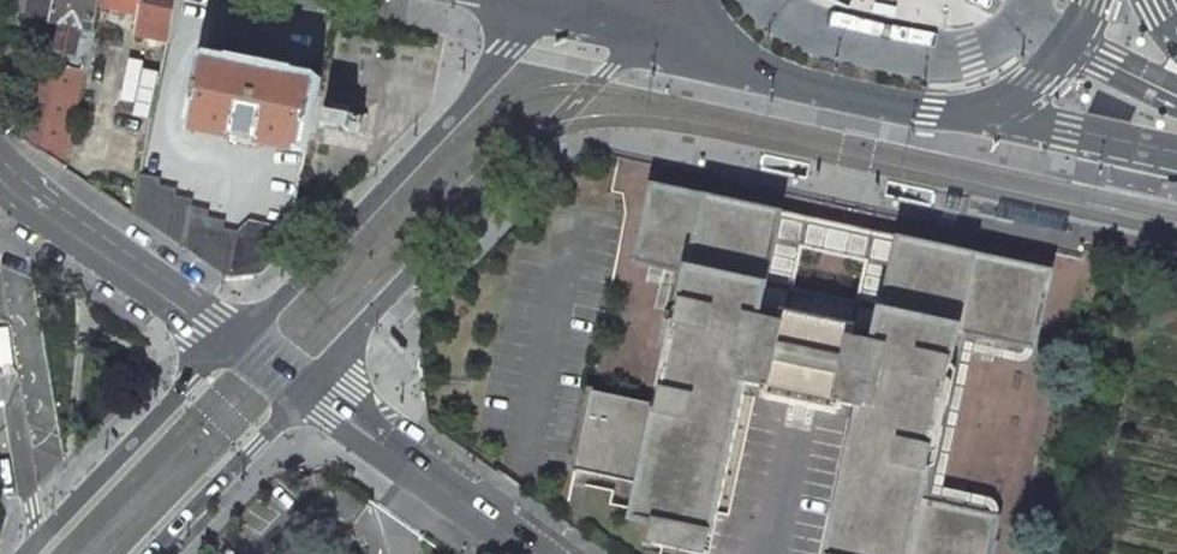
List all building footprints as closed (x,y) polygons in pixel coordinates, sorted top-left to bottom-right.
[(53,22),(64,24),(59,52),(74,55),(72,68),(85,71),(91,44),(101,0),(57,0),(53,22)] [(91,44),(100,46),(108,8),(139,14),(135,33),(169,40),(177,0),(101,0),(91,44)] [(876,4),(874,14),(894,17),(896,7),(876,4)] [(321,78),(205,54),(189,129),(238,139),(239,134),(258,138),(257,142),(306,152),(321,78)] [(34,60),(33,60),(24,141),(65,168),(78,106),(85,71),(72,68),(45,63),(34,60)] [(160,179),(141,175),(133,213),(196,255),(226,276),(262,274),(282,254),(284,252),(289,228),(250,220),(239,232),(224,229),(225,221),(208,217),(209,210),(191,207),(193,200),(175,196),(177,190),(159,186),(160,179)] [(959,331),(1035,348),(1052,272),(900,239),(782,213),(653,185),(636,262),(689,273),(660,404),(590,390),(574,469),(644,483),(636,519),(657,523),(652,544),(700,553),(708,553),(745,383),(766,387),(765,393),(767,393),(766,398),(837,413),(838,408),(840,409),(842,404),(862,408),(831,553),(991,553),(999,517),(922,501),(959,331)] [(944,208),(959,211),(960,204),(962,198),(947,194),(944,208)] [(1168,241),(1165,254),(1176,257),(1176,243),(1168,241)]
